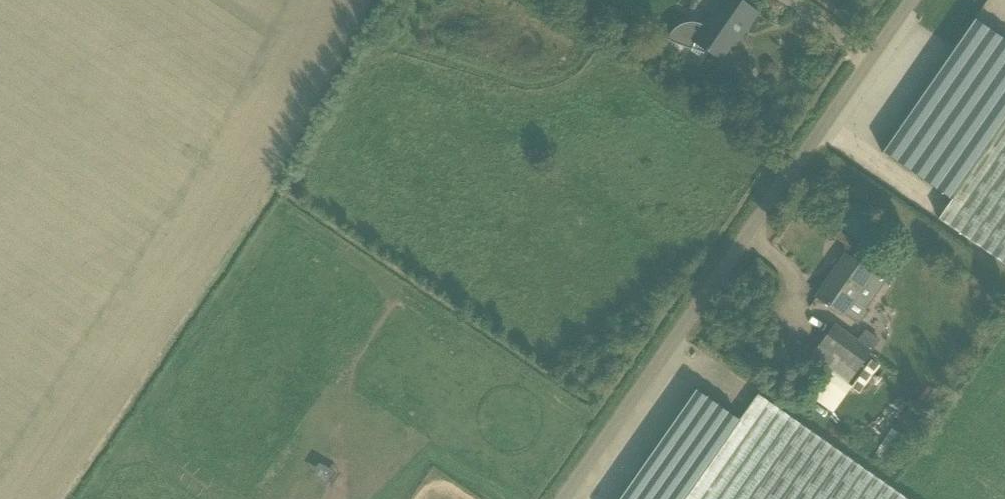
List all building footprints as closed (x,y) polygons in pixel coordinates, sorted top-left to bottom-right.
[(758,13),(738,0),(720,0),(702,26),(698,24),(693,23),(689,24),(684,25),(680,26),(676,29),(671,33),(669,38),(667,41),(692,50),(694,43),(720,60),(743,28),(746,30),(758,13)] [(948,202),(1004,119),(1004,62),(1001,67),(962,40),(882,156),(948,202)] [(948,202),(950,204),(939,220),(1004,266),(1004,119),(948,202)] [(885,283),(872,274),(846,255),(816,298),(842,316),(844,314),(856,323),(861,322),(867,313),(866,309),(885,283)] [(871,352),(856,342),(835,326),(811,357),(827,369),(849,384),(856,374),(871,352)] [(736,419),(693,389),(617,498),(680,498),(736,419)] [(680,498),(908,498),(889,486),(789,416),(773,405),(757,393),(748,406),(736,419),(680,498)]
